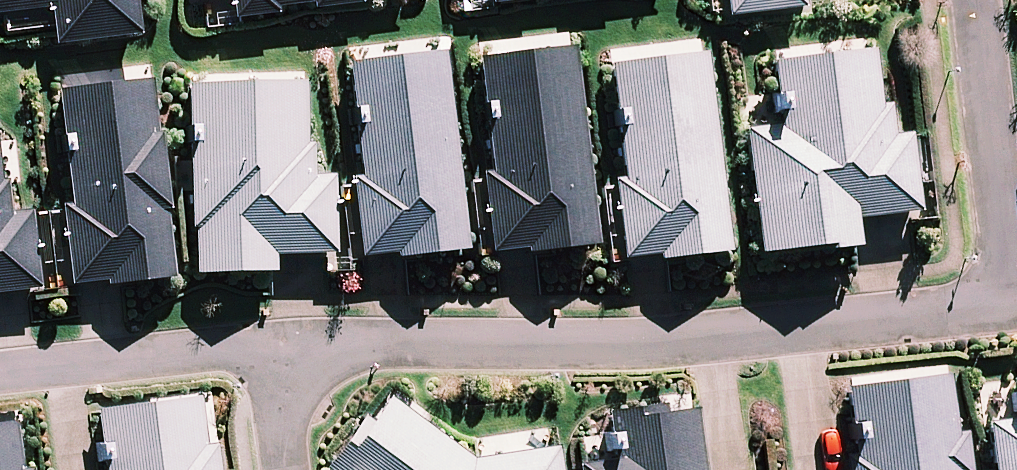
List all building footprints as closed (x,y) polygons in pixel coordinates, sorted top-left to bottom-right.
[(146,0),(0,0),(0,4),(60,2),(61,37),(147,34),(146,0)] [(747,131),(760,252),(857,242),(855,220),(916,214),(907,134),(895,135),(892,106),(876,108),(869,44),(776,54),(784,127),(747,131)] [(592,249),(570,46),(482,56),(494,169),(483,171),(492,260),(592,249)] [(723,253),(701,50),(613,59),(625,173),(613,174),(623,264),(723,253)] [(463,256),(441,53),(353,62),(365,176),(354,177),(363,266),(463,256)] [(177,279),(147,77),(59,90),(76,203),(64,205),(76,282),(106,278),(108,289),(177,279)] [(303,81),(188,82),(190,276),(268,275),(268,252),(329,251),(328,174),(304,174),(303,81)] [(36,285),(26,209),(2,212),(0,198),(0,290),(36,285)] [(946,375),(845,387),(855,469),(964,469),(960,435),(953,436),(946,375)] [(198,399),(100,413),(109,469),(218,469),(215,445),(204,446),(198,399)] [(474,462),(393,400),(375,423),(368,417),(330,466),(336,469),(558,469),(556,453),(474,462)] [(695,406),(612,416),(617,461),(580,465),(581,469),(702,469),(695,406)] [(989,423),(995,469),(1016,469),(1016,419),(989,423)] [(16,423),(0,425),(0,469),(23,469),(16,423)]
